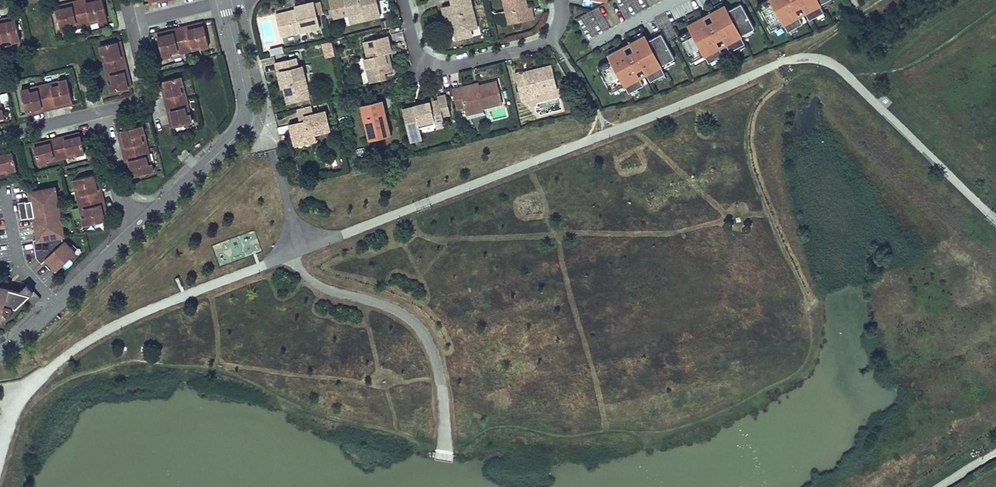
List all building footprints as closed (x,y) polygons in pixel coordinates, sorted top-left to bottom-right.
[(107,20),(103,0),(97,0),(95,1),(94,0),(82,0),(78,1),(83,21),(98,18),(99,22),(107,20)] [(348,16),(363,12),(365,19),(381,15),(377,0),(329,0),(334,18),(348,15),(348,16)] [(470,0),(451,0),(452,5),(442,7),(444,14),(445,21),(451,19),(453,24),(455,34),(471,29),(477,28),(470,0)] [(526,0),(503,0),(507,14),(515,12),(517,21),(533,18),(531,8),(528,9),(526,1),(526,0)] [(756,6),(769,31),(783,24),(787,31),(802,24),(795,10),(802,7),(809,20),(824,12),(820,4),(828,0),(767,0),(756,6)] [(83,21),(78,1),(70,3),(63,5),(64,8),(56,10),(61,30),(69,29),(68,25),(83,21)] [(276,19),(281,37),(320,27),(313,2),(294,7),(295,10),(296,14),(276,19)] [(691,30),(677,37),(690,63),(704,55),(708,63),(723,55),(716,42),(722,38),(730,51),(745,44),(740,36),(754,29),(740,3),(727,11),(724,6),(709,14),(716,25),(709,29),(702,17),(688,25),(691,30)] [(588,38),(609,28),(600,8),(578,17),(588,38)] [(275,15),(276,19),(296,14),(295,10),(286,12),(275,15)] [(363,12),(348,16),(350,23),(365,19),(363,12)] [(515,12),(507,14),(508,23),(517,21),(515,12)] [(0,20),(0,41),(11,39),(12,42),(21,40),(16,19),(8,21),(7,18),(1,20),(0,20)] [(180,28),(185,49),(200,45),(201,49),(209,47),(204,26),(196,28),(195,24),(188,26),(180,28)] [(165,35),(158,37),(163,58),(171,56),(170,52),(185,49),(180,28),(170,30),(164,32),(165,35)] [(471,29),(455,34),(456,40),(473,36),(471,29)] [(611,60),(597,67),(610,92),(624,85),(628,93),(643,85),(636,72),(642,68),(650,81),(665,73),(660,66),(674,58),(660,33),(647,41),(644,35),(629,43),(636,55),(629,59),(622,47),(608,55),(611,60)] [(385,73),(393,71),(390,59),(387,59),(386,54),(389,53),(392,53),(391,47),(388,36),(365,41),(368,57),(365,58),(369,77),(385,73)] [(335,55),(331,41),(322,44),(326,58),(335,55)] [(110,67),(126,64),(124,57),(122,49),(119,49),(117,42),(100,46),(102,54),(106,53),(110,67)] [(273,56),(285,53),(283,47),(271,50),(273,56)] [(284,89),(288,103),(310,98),(306,83),(302,66),(298,67),(296,57),(275,63),(277,72),(280,72),(284,89)] [(311,63),(302,66),(306,83),(315,81),(311,63)] [(128,72),(126,64),(110,67),(113,82),(110,83),(112,92),(128,88),(126,80),(129,79),(128,72)] [(535,93),(555,87),(549,65),(536,69),(525,72),(526,76),(523,77),(521,71),(512,74),(519,98),(535,93)] [(385,73),(369,77),(370,83),(386,79),(385,73)] [(164,95),(166,104),(183,100),(180,85),(183,84),(181,76),(164,80),(166,88),(163,88),(164,95)] [(72,100),(67,79),(59,81),(60,85),(45,88),(50,109),(60,107),(65,105),(65,102),(72,100)] [(453,93),(457,109),(464,107),(465,113),(484,108),(502,104),(497,81),(479,86),(460,90),(461,91),(453,93)] [(452,90),(453,93),(461,91),(460,90),(479,86),(478,83),(470,85),(452,90)] [(40,111),(50,109),(45,88),(30,92),(29,88),(21,90),(26,111),(34,109),(34,113),(40,111)] [(535,93),(519,98),(520,101),(536,97),(535,93)] [(437,97),(438,100),(416,106),(417,109),(403,113),(409,135),(420,132),(420,128),(435,124),(436,128),(445,126),(443,116),(450,114),(445,95),(442,96),(437,97)] [(175,126),(192,122),(190,114),(186,115),(183,100),(166,104),(169,114),(170,119),(174,118),(175,126)] [(384,106),(383,100),(361,105),(367,133),(380,130),(382,135),(391,133),(384,106)] [(314,105),(299,108),(302,122),(305,121),(304,116),(316,113),(314,105)] [(330,130),(325,111),(316,113),(304,116),(305,121),(302,122),(289,125),(293,139),(302,137),(303,140),(315,137),(314,134),(330,130)] [(144,134),(142,125),(122,130),(124,138),(120,139),(122,147),(124,154),(144,149),(141,135),(144,134)] [(391,133),(382,135),(380,130),(367,133),(369,141),(391,135),(391,133)] [(420,132),(409,135),(411,142),(422,139),(420,132)] [(76,154),(84,152),(81,136),(73,138),(72,135),(65,136),(57,138),(60,154),(75,151),(76,154)] [(302,137),(293,139),(294,146),(316,141),(315,137),(303,140),(302,137)] [(46,158),(60,154),(57,138),(46,141),(41,142),(42,146),(34,148),(38,163),(47,161),(46,158)] [(190,153),(185,148),(177,156),(182,160),(190,153)] [(144,149),(124,154),(127,165),(128,170),(131,169),(133,177),(154,172),(152,163),(148,164),(144,149)] [(8,167),(9,171),(17,169),(13,153),(5,155),(4,151),(0,152),(0,169),(8,167)] [(94,174),(73,179),(75,188),(79,187),(83,202),(103,197),(101,188),(99,181),(96,182),(94,174)] [(64,239),(60,220),(61,220),(55,188),(36,192),(37,199),(36,202),(34,201),(32,201),(20,203),(23,218),(35,216),(37,216),(38,214),(40,215),(43,230),(38,231),(39,238),(34,239),(38,257),(43,263),(48,258),(50,256),(52,259),(50,261),(58,269),(76,252),(64,239)] [(105,205),(103,197),(83,202),(86,216),(83,217),(85,226),(105,221),(103,213),(107,212),(105,205)] [(43,230),(40,215),(38,214),(37,216),(35,216),(38,231),(43,230)] [(179,263),(171,265),(176,280),(184,278),(179,263)] [(1,320),(3,311),(6,308),(6,309),(6,310),(7,311),(8,311),(9,312),(10,312),(11,311),(12,310),(13,310),(13,309),(13,308),(13,307),(13,306),(12,305),(11,304),(17,307),(28,297),(35,291),(28,284),(21,291),(11,288),(10,294),(4,292),(5,287),(2,286),(0,287),(0,320),(1,320)] [(42,298),(35,291),(28,297),(35,304),(42,298)]
